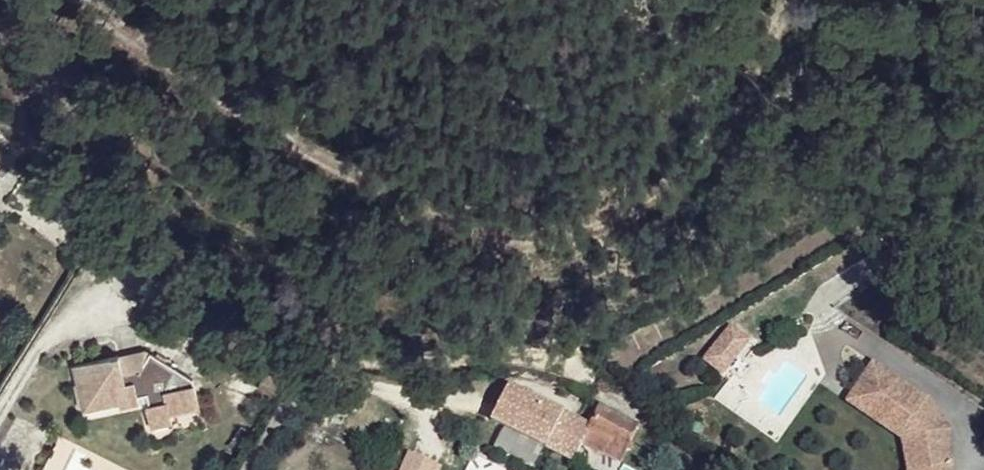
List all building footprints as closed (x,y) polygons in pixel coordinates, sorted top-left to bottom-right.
[(719,375),(751,342),(730,322),(698,355),(719,375)] [(144,349),(117,355),(121,374),(139,370),(149,353),(144,349)] [(117,355),(76,365),(83,393),(95,390),(99,401),(117,400),(118,405),(118,409),(138,404),(137,397),(146,395),(148,405),(144,406),(151,429),(171,424),(170,415),(199,409),(192,380),(149,353),(139,370),(121,374),(117,355)] [(871,363),(849,398),(888,424),(891,418),(907,432),(914,441),(916,469),(951,469),(951,467),(949,433),(943,436),(933,426),(927,415),(922,402),(922,399),(871,363)] [(76,365),(70,366),(81,412),(118,405),(117,400),(99,401),(95,390),(83,393),(76,365)] [(510,388),(482,375),(477,384),(473,382),(471,388),(502,404),(510,388)] [(849,398),(845,404),(901,442),(906,469),(916,469),(914,441),(907,432),(891,418),(888,424),(849,398)] [(943,436),(949,433),(936,423),(930,413),(927,398),(922,399),(922,402),(927,415),(933,426),(943,436)] [(638,426),(600,406),(580,445),(618,465),(625,452),(630,453),(633,447),(628,445),(638,426)] [(411,452),(401,469),(443,469),(445,466),(411,452)]
